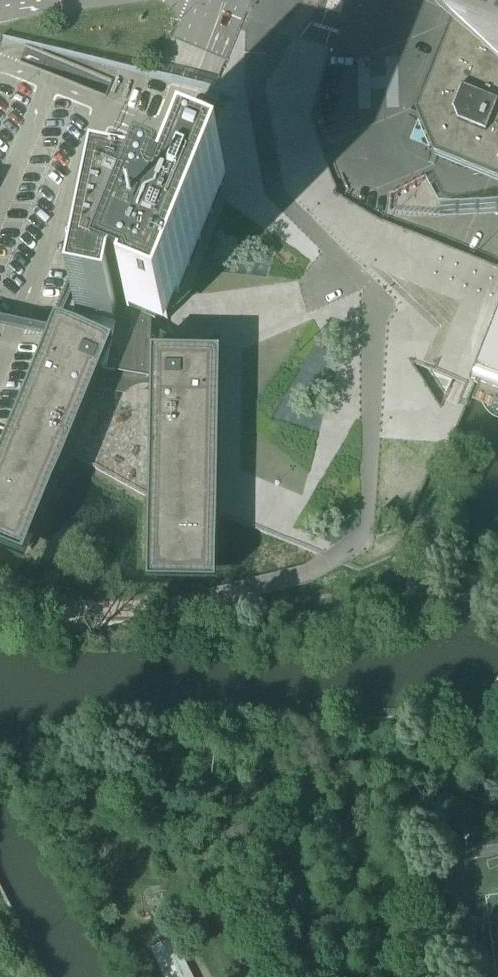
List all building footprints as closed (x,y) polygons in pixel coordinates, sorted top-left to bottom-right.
[(467,11),(460,28),(453,25),(417,114),(435,157),(497,183),(497,0),(440,0),(467,11)] [(497,320),(497,267),(497,268),(378,219),(334,192),(334,193),(267,153),(228,129),(227,126),(231,124),(219,95),(192,88),(155,79),(155,78),(0,38),(0,39),(0,552),(26,563),(70,455),(145,497),(150,498),(148,586),(217,587),(218,515),(332,561),(359,572),(391,558),(400,548),(442,446),(450,449),(469,402),(476,385),(474,384),(477,375),(476,374),(497,320)] [(476,374),(477,375),(474,384),(476,385),(497,394),(497,320),(476,374)] [(161,972),(164,976),(192,976),(173,939),(150,950),(161,972)]
